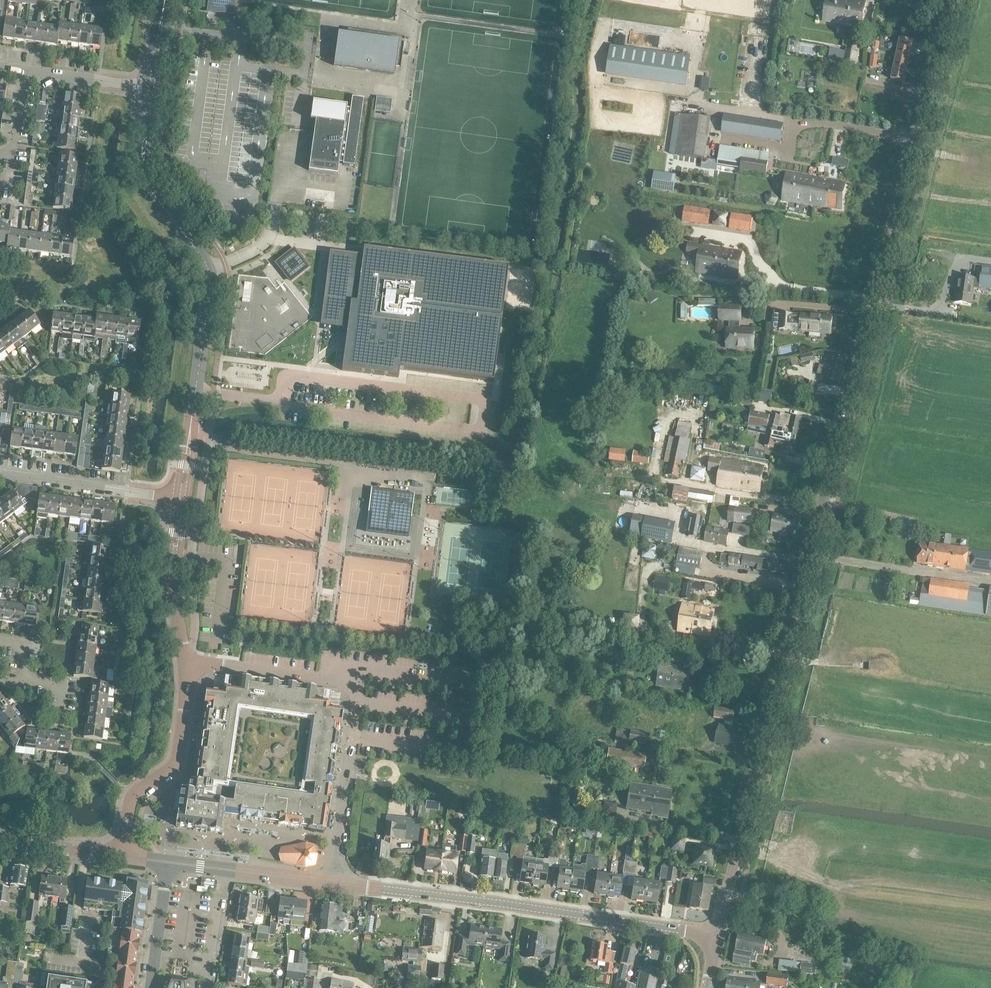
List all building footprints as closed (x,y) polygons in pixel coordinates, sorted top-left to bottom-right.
[(206,13),(233,16),(235,0),(208,0),(206,13)] [(862,27),(867,0),(866,0),(827,0),(823,20),(862,27)] [(703,15),(702,23),(709,25),(711,16),(703,15)] [(2,38),(14,40),(16,22),(5,21),(2,38)] [(14,40),(24,41),(27,24),(16,22),(14,40)] [(24,41),(35,43),(37,25),(27,24),(24,41)] [(57,42),(68,43),(70,25),(59,24),(58,28),(59,28),(57,42)] [(48,26),(37,25),(35,43),(46,44),(48,26)] [(68,43),(78,45),(81,27),(70,25),(68,43)] [(59,28),(58,28),(48,26),(46,44),(57,46),(57,42),(59,28)] [(92,28),(81,27),(78,45),(89,46),(92,28)] [(103,30),(92,28),(89,46),(100,48),(103,30)] [(401,70),(405,38),(348,30),(347,36),(340,35),(338,49),(333,48),(331,61),(336,62),(336,64),(334,64),(334,65),(338,66),(338,65),(342,66),(366,70),(366,69),(370,70),(395,74),(395,72),(394,72),(394,70),(401,70)] [(900,39),(897,52),(910,55),(913,41),(900,39)] [(690,57),(610,45),(606,76),(686,87),(690,57)] [(835,50),(834,59),(843,61),(843,63),(857,66),(857,65),(857,63),(859,52),(858,51),(846,49),(845,49),(845,52),(835,50)] [(908,68),(910,55),(897,52),(894,65),(908,68)] [(905,82),(908,68),(894,65),(891,79),(905,82)] [(42,103),(46,103),(47,92),(39,91),(38,102),(42,103)] [(64,94),(62,105),(81,108),(82,97),(64,94)] [(314,133),(309,171),(338,175),(339,162),(343,163),(343,164),(354,165),(355,165),(364,98),(352,97),(351,106),(351,108),(348,108),(347,108),(347,105),(319,102),(313,101),(312,106),(311,116),(310,120),(317,121),(316,125),(315,124),(314,132),(314,133)] [(375,110),(374,111),(390,113),(392,100),(376,97),(375,110)] [(62,105),(61,116),(79,119),(81,108),(62,105)] [(725,114),(722,132),(781,142),(785,124),(725,114)] [(711,119),(682,115),(676,155),(705,159),(711,119)] [(61,116),(60,127),(78,130),(79,119),(61,116)] [(60,127),(58,138),(77,140),(78,130),(60,127)] [(75,151),(77,140),(58,138),(57,149),(75,151)] [(720,145),(718,166),(767,173),(770,153),(720,145)] [(60,153),(59,164),(77,167),(79,156),(60,153)] [(59,164),(57,175),(76,178),(77,167),(59,164)] [(674,193),(677,175),(654,171),(651,190),(674,193)] [(783,200),(816,205),(819,179),(786,174),(783,200)] [(57,175),(55,187),(74,190),(76,178),(57,175)] [(846,183),(819,179),(816,205),(842,209),(846,183)] [(55,187),(54,197),(73,199),(74,190),(55,187)] [(71,211),(73,199),(54,197),(53,208),(71,211)] [(685,207),(683,221),(708,225),(710,211),(685,207)] [(732,214),(730,229),(749,232),(749,231),(751,218),(752,217),(732,214)] [(7,244),(9,230),(10,230),(10,227),(0,225),(0,243),(7,244)] [(19,232),(10,230),(9,230),(7,244),(6,248),(17,249),(19,232)] [(17,249),(28,251),(31,233),(19,232),(17,249)] [(28,251),(39,253),(42,235),(31,233),(28,251)] [(53,236),(42,235),(39,253),(50,254),(53,236)] [(50,254),(61,256),(63,238),(53,236),(50,254)] [(74,239),(63,238),(61,256),(72,257),(74,239)] [(742,252),(688,243),(687,251),(699,253),(696,271),(738,278),(742,252)] [(330,252),(322,314),(349,317),(347,329),(342,371),(399,378),(399,370),(494,382),(508,267),(364,248),(363,256),(330,252)] [(307,266),(294,250),(277,263),(291,280),(307,266)] [(982,266),(980,280),(974,279),(958,277),(955,302),(970,304),(972,288),(979,289),(979,287),(990,288),(990,267),(982,266)] [(643,295),(648,302),(657,296),(652,288),(643,295)] [(726,328),(725,348),(754,349),(754,329),(739,329),(740,321),(741,321),(741,306),(719,305),(719,320),(729,320),(728,328),(726,328)] [(29,310),(20,317),(31,332),(40,325),(29,310)] [(62,333),(61,338),(62,338),(65,315),(53,313),(51,332),(62,333)] [(778,329),(778,330),(793,331),(793,330),(799,330),(799,331),(799,332),(809,333),(821,334),(832,335),(833,316),(801,314),(800,316),(794,316),(794,315),(793,315),(781,314),(779,313),(779,314),(778,329)] [(63,339),(72,340),(75,316),(65,315),(62,338),(61,338),(59,338),(58,345),(63,345),(63,339)] [(96,319),(94,338),(103,340),(104,340),(107,317),(97,315),(96,319)] [(86,318),(75,316),(72,340),(81,341),(83,341),(86,318)] [(23,338),(31,332),(20,317),(11,323),(23,338)] [(49,323),(44,317),(41,320),(45,326),(49,323)] [(102,341),(102,348),(106,349),(107,342),(107,340),(115,342),(118,318),(107,317),(104,340),(103,340),(102,341)] [(86,318),(83,341),(81,341),(80,348),(84,348),(85,342),(94,343),(94,338),(96,319),(86,318)] [(129,320),(118,318),(115,342),(116,342),(115,344),(124,345),(124,344),(126,345),(126,338),(128,323),(129,320)] [(124,345),(123,351),(127,351),(128,345),(126,344),(127,338),(138,340),(141,321),(129,320),(128,323),(126,338),(126,345),(124,344),(124,345)] [(11,323),(3,330),(18,349),(24,344),(26,343),(23,338),(11,323)] [(0,332),(0,344),(6,351),(14,345),(18,350),(18,349),(3,330),(0,332)] [(37,354),(32,348),(29,350),(34,357),(37,354)] [(822,376),(840,382),(848,355),(829,350),(822,376)] [(813,354),(800,357),(801,363),(814,360),(813,354)] [(7,357),(12,364),(15,361),(11,355),(7,357)] [(20,367),(15,361),(12,364),(16,370),(20,367)] [(762,389),(759,401),(770,403),(773,391),(762,389)] [(112,394),(110,405),(129,407),(130,396),(112,394)] [(101,415),(109,415),(127,418),(129,407),(110,405),(103,404),(101,415)] [(752,411),(749,425),(769,428),(770,425),(784,428),(784,429),(800,432),(803,418),(781,413),(780,416),(772,414),(772,415),(752,411)] [(109,415),(107,426),(126,429),(127,418),(109,415)] [(770,425),(769,428),(749,425),(748,431),(767,435),(765,446),(774,448),(775,444),(778,444),(785,446),(785,448),(795,450),(800,432),(784,429),(784,428),(770,425)] [(107,426),(106,437),(124,439),(126,429),(107,426)] [(10,447),(21,448),(24,430),(13,429),(10,447)] [(21,448),(32,450),(35,432),(24,430),(21,448)] [(45,433),(35,432),(32,450),(43,451),(45,433)] [(56,434),(45,433),(43,451),(54,453),(56,434)] [(4,435),(0,434),(0,442),(1,442),(0,446),(7,447),(9,435),(4,435)] [(54,453),(64,454),(67,436),(56,434),(54,453)] [(78,437),(67,436),(64,454),(76,456),(78,437)] [(106,437),(105,448),(123,450),(124,439),(106,437)] [(691,440),(676,437),(668,474),(678,477),(682,460),(686,461),(691,440)] [(704,442),(704,448),(720,451),(721,445),(704,442)] [(105,448),(103,458),(122,461),(123,450),(105,448)] [(626,460),(627,450),(611,448),(609,458),(626,460)] [(650,454),(635,452),(633,462),(649,464),(650,454)] [(710,457),(708,470),(720,472),(717,485),(761,492),(764,466),(749,463),(710,457)] [(120,472),(122,461),(103,458),(102,470),(120,472)] [(28,502),(25,498),(26,486),(20,485),(12,491),(3,498),(15,513),(17,516),(25,509),(23,506),(28,502)] [(675,486),(672,500),(688,503),(689,498),(690,490),(690,489),(675,486)] [(372,488),(371,488),(368,512),(411,518),(415,494),(414,494),(372,489),(372,488)] [(689,498),(713,502),(714,494),(690,490),(689,498)] [(48,519),(48,515),(51,496),(40,495),(37,518),(48,519)] [(62,498),(51,496),(48,515),(59,516),(62,498)] [(730,506),(739,507),(740,498),(731,496),(730,506)] [(15,513),(3,498),(0,500),(0,512),(6,519),(15,513)] [(59,516),(70,517),(72,499),(62,498),(59,516)] [(81,519),(83,501),(72,499),(70,517),(81,519)] [(94,502),(83,501),(81,519),(91,520),(94,502)] [(91,520),(102,522),(105,504),(94,502),(91,520)] [(713,504),(704,502),(701,517),(710,519),(713,504)] [(116,505),(105,504),(102,522),(113,523),(116,505)] [(753,509),(735,507),(733,523),(751,525),(753,509)] [(780,535),(791,537),(791,535),(798,536),(802,519),(775,514),(771,530),(781,532),(780,535)] [(692,516),(688,536),(699,538),(703,518),(692,516)] [(642,538),(665,543),(672,544),(676,523),(669,522),(645,517),(646,518),(642,538)] [(705,541),(727,545),(729,532),(708,528),(705,541)] [(26,534),(20,538),(22,542),(28,537),(26,534)] [(11,544),(14,548),(20,543),(17,540),(11,544)] [(921,542),(919,553),(942,556),(944,546),(921,542)] [(658,547),(646,545),(644,558),(655,560),(658,547)] [(8,546),(2,551),(5,554),(11,550),(8,546)] [(91,546),(90,557),(108,560),(110,549),(91,546)] [(918,563),(941,566),(990,574),(990,553),(966,550),(944,546),(942,556),(919,553),(918,563)] [(676,565),(678,566),(694,569),(700,570),(704,552),(680,547),(676,565)] [(730,556),(729,564),(754,568),(754,569),(762,570),(762,567),(769,568),(769,572),(768,573),(789,577),(792,562),(771,558),(771,559),(764,558),(744,555),(731,554),(730,556)] [(90,557),(88,568),(107,570),(108,560),(90,557)] [(88,568),(87,579),(105,581),(107,570),(88,568)] [(653,590),(669,592),(671,579),(655,576),(653,590)] [(87,579),(86,589),(104,592),(105,581),(87,579)] [(931,579),(929,595),(921,594),(919,605),(990,616),(990,591),(969,588),(970,585),(931,579)] [(692,600),(694,589),(701,591),(703,584),(695,582),(685,580),(682,598),(692,600)] [(86,589),(84,600),(102,603),(104,592),(86,589)] [(13,623),(16,605),(16,601),(6,600),(3,621),(13,623)] [(101,614),(102,603),(84,600),(84,602),(79,602),(78,611),(101,614)] [(678,631),(711,636),(715,609),(683,603),(678,631)] [(13,623),(24,624),(27,606),(16,605),(13,623)] [(38,608),(27,606),(24,624),(35,626),(38,608)] [(78,643),(96,645),(99,627),(83,625),(82,632),(80,632),(78,643)] [(95,656),(96,645),(78,643),(77,653),(95,656)] [(77,653),(75,664),(94,667),(95,656),(77,653)] [(687,690),(690,667),(659,662),(655,685),(687,690)] [(92,678),(94,667),(75,664),(74,676),(92,678)] [(229,689),(223,688),(222,693),(206,691),(204,704),(207,705),(206,713),(205,713),(202,734),(203,734),(201,751),(200,751),(197,772),(198,772),(196,781),(190,780),(189,790),(182,789),(181,791),(177,791),(174,810),(179,810),(178,813),(176,827),(195,829),(195,830),(207,831),(209,831),(209,832),(221,833),(223,816),(239,818),(239,819),(262,822),(278,824),(278,825),(290,827),(290,826),(301,828),(301,827),(308,828),(308,829),(325,831),(328,812),(329,812),(331,797),(330,797),(332,787),(331,787),(332,780),(333,780),(335,764),(334,764),(336,749),(337,750),(339,734),(338,734),(339,727),(341,727),(343,711),(329,709),(330,703),(323,702),(325,690),(316,689),(304,687),(297,686),(286,684),(286,685),(279,684),(279,683),(267,682),(261,681),(259,680),(259,681),(252,680),(252,679),(240,678),(231,677),(229,689)] [(91,683),(90,693),(108,696),(110,685),(91,683)] [(647,688),(646,695),(657,697),(658,690),(647,688)] [(114,703),(107,702),(108,696),(90,693),(88,704),(107,707),(107,708),(113,709),(114,703)] [(5,700),(0,704),(0,717),(11,708),(5,700)] [(88,704),(87,715),(105,717),(107,708),(107,707),(88,704)] [(735,710),(715,707),(714,717),(734,720),(735,710)] [(3,728),(18,717),(11,708),(0,717),(0,724),(3,728)] [(87,715),(85,726),(104,728),(105,717),(87,715)] [(25,726),(18,717),(3,728),(10,737),(8,739),(15,749),(24,732),(21,729),(25,726)] [(715,742),(743,749),(748,730),(720,723),(715,742)] [(102,740),(104,728),(85,726),(84,737),(102,740)] [(24,748),(36,749),(38,731),(27,729),(24,748)] [(36,749),(46,751),(49,732),(38,731),(36,749)] [(631,731),(629,741),(646,744),(647,734),(631,731)] [(60,734),(49,732),(46,751),(57,752),(60,734)] [(71,735),(60,734),(57,752),(68,754),(71,735)] [(607,760),(644,766),(646,754),(609,748),(607,760)] [(4,755),(0,759),(4,764),(8,759),(4,755)] [(651,764),(663,766),(665,759),(652,757),(651,764)] [(65,775),(66,768),(55,766),(54,773),(65,775)] [(630,783),(626,808),(659,813),(658,817),(667,818),(672,789),(630,783)] [(391,839),(419,842),(421,830),(423,820),(387,816),(384,842),(382,842),(382,844),(375,843),(373,863),(385,865),(385,863),(389,864),(391,839)] [(428,831),(421,830),(419,842),(419,846),(426,846),(428,831)] [(467,836),(460,835),(459,851),(465,852),(467,836)] [(527,845),(528,837),(521,836),(520,844),(527,845)] [(672,849),(683,850),(685,839),(673,837),(672,849)] [(512,843),(510,855),(517,856),(519,845),(512,843)] [(316,855),(315,846),(306,844),(282,848),(282,862),(306,866),(315,865),(316,855)] [(520,882),(520,881),(532,883),(536,859),(524,857),(526,846),(519,844),(517,856),(516,861),(523,862),(520,882)] [(695,845),(693,864),(712,867),(714,848),(695,845)] [(486,876),(494,877),(496,860),(495,860),(496,853),(496,850),(482,849),(479,875),(481,876),(482,877),(485,877),(486,876)] [(548,861),(536,859),(532,883),(533,883),(534,885),(539,886),(540,884),(545,885),(548,866),(554,867),(557,850),(550,849),(548,861)] [(568,891),(569,889),(572,870),(565,869),(567,861),(565,860),(562,859),(563,851),(557,850),(554,867),(560,867),(557,887),(562,888),(563,890),(568,891)] [(425,869),(440,871),(442,853),(427,851),(425,869)] [(455,873),(457,855),(442,853),(440,871),(455,873)] [(495,860),(496,860),(494,877),(505,879),(509,854),(496,853),(495,860)] [(572,870),(569,889),(570,889),(571,891),(576,892),(577,890),(582,891),(581,891),(582,891),(585,871),(591,872),(592,867),(593,855),(587,854),(586,864),(582,863),(580,865),(573,864),(572,870)] [(600,856),(593,855),(592,867),(598,868),(600,856)] [(13,867),(10,884),(25,887),(28,869),(13,867)] [(677,868),(668,867),(666,879),(675,880),(677,868)] [(594,893),(606,895),(610,874),(597,872),(594,893)] [(623,876),(610,874),(606,895),(608,895),(608,897),(613,898),(614,896),(620,897),(623,876)] [(46,896),(52,897),(55,878),(42,876),(39,895),(46,896)] [(702,884),(714,886),(715,878),(703,876),(702,884)] [(61,879),(55,878),(52,897),(60,898),(60,903),(64,903),(68,880),(67,880),(66,878),(62,877),(61,879)] [(634,878),(631,899),(644,901),(647,880),(634,878)] [(83,908),(105,911),(112,912),(112,918),(111,922),(110,926),(110,927),(111,927),(109,943),(109,944),(108,949),(107,955),(107,956),(108,956),(113,956),(114,957),(114,956),(118,957),(117,962),(117,963),(117,968),(116,968),(116,969),(117,969),(116,974),(115,975),(116,975),(115,980),(115,981),(114,986),(113,986),(113,987),(133,987),(133,983),(134,983),(134,982),(133,982),(134,977),(135,977),(136,971),(137,965),(136,965),(137,960),(137,959),(137,953),(138,953),(139,948),(139,947),(140,941),(139,941),(140,936),(141,932),(141,933),(146,902),(146,896),(149,897),(149,892),(147,891),(148,887),(148,886),(149,882),(148,882),(127,879),(126,884),(127,884),(126,886),(126,887),(122,886),(122,885),(87,880),(83,908)] [(660,882),(647,880),(644,901),(657,903),(660,882)] [(689,908),(699,909),(701,896),(700,896),(702,886),(693,885),(689,908)] [(700,896),(701,896),(699,909),(708,911),(712,888),(702,886),(700,896)] [(7,903),(9,888),(0,887),(0,902),(7,903)] [(241,896),(239,909),(256,912),(262,913),(264,901),(258,900),(259,899),(241,896)] [(291,920),(291,919),(293,900),(281,899),(278,920),(284,921),(285,919),(291,920)] [(293,900),(291,919),(291,920),(298,920),(298,922),(304,923),(307,902),(293,900)] [(29,901),(26,921),(36,923),(39,902),(29,901)] [(267,901),(265,913),(272,914),(274,902),(267,901)] [(337,906),(322,904),(320,922),(326,923),(326,930),(343,932),(344,922),(335,921),(337,906)] [(61,933),(69,934),(73,907),(64,906),(61,926),(62,926),(61,933)] [(431,907),(420,906),(420,913),(431,914),(431,907)] [(254,923),(256,912),(239,909),(237,921),(254,923)] [(364,919),(353,918),(350,937),(361,939),(364,919)] [(425,920),(422,947),(441,949),(444,922),(425,920)] [(270,922),(269,927),(268,934),(275,935),(276,923),(270,922)] [(257,932),(268,934),(269,927),(258,926),(257,932)] [(465,944),(483,947),(486,928),(470,926),(469,937),(459,936),(456,954),(464,955),(465,944)] [(501,930),(486,928),(483,947),(501,949),(499,960),(507,961),(509,943),(499,942),(501,930)] [(267,941),(268,934),(257,932),(256,939),(267,941)] [(738,933),(732,961),(749,965),(750,960),(755,961),(757,954),(763,955),(766,939),(738,933)] [(545,936),(528,934),(524,957),(545,960),(544,968),(552,969),(554,953),(544,951),(544,949),(543,949),(545,936)] [(235,935),(233,947),(247,949),(249,938),(235,935)] [(45,949),(57,951),(58,944),(46,942),(45,949)] [(607,945),(593,943),(590,960),(606,963),(604,972),(612,973),(614,964),(617,952),(606,951),(607,945)] [(251,950),(247,949),(233,947),(231,959),(245,961),(246,958),(250,958),(251,950)] [(413,961),(412,965),(407,965),(406,976),(418,977),(419,966),(416,966),(417,961),(421,962),(421,958),(424,958),(425,954),(422,953),(422,950),(403,948),(402,960),(413,961)] [(615,987),(637,987),(637,986),(624,983),(628,966),(633,967),(636,951),(624,948),(615,987)] [(287,969),(287,971),(305,974),(306,974),(307,965),(308,959),(308,954),(305,954),(305,953),(295,952),(294,964),(288,963),(287,969)] [(231,959),(230,971),(247,974),(248,968),(244,967),(245,961),(231,959)] [(8,984),(14,985),(15,979),(17,963),(17,962),(8,961),(6,978),(3,978),(3,982),(0,982),(0,987),(7,987),(8,984)] [(17,963),(15,979),(21,980),(23,964),(17,963)] [(813,964),(802,963),(800,973),(812,975),(813,964)] [(444,965),(433,964),(432,978),(443,979),(444,965)] [(307,965),(306,974),(306,975),(317,977),(319,966),(307,965)] [(562,965),(561,976),(568,977),(569,966),(562,965)] [(658,972),(642,968),(638,986),(637,986),(637,987),(655,987),(658,972)] [(246,986),(247,974),(230,971),(228,983),(246,986)] [(786,987),(787,987),(789,977),(768,973),(766,985),(786,987)] [(102,984),(47,976),(45,987),(101,987),(102,984)] [(189,979),(168,976),(163,987),(190,987),(189,979)] [(668,980),(661,978),(658,987),(664,987),(665,987),(666,987),(668,980)] [(760,986),(760,982),(727,978),(726,987),(759,987),(760,986)] [(319,981),(309,979),(307,987),(318,987),(319,981)] [(331,987),(353,987),(354,983),(332,979),(331,987)]
